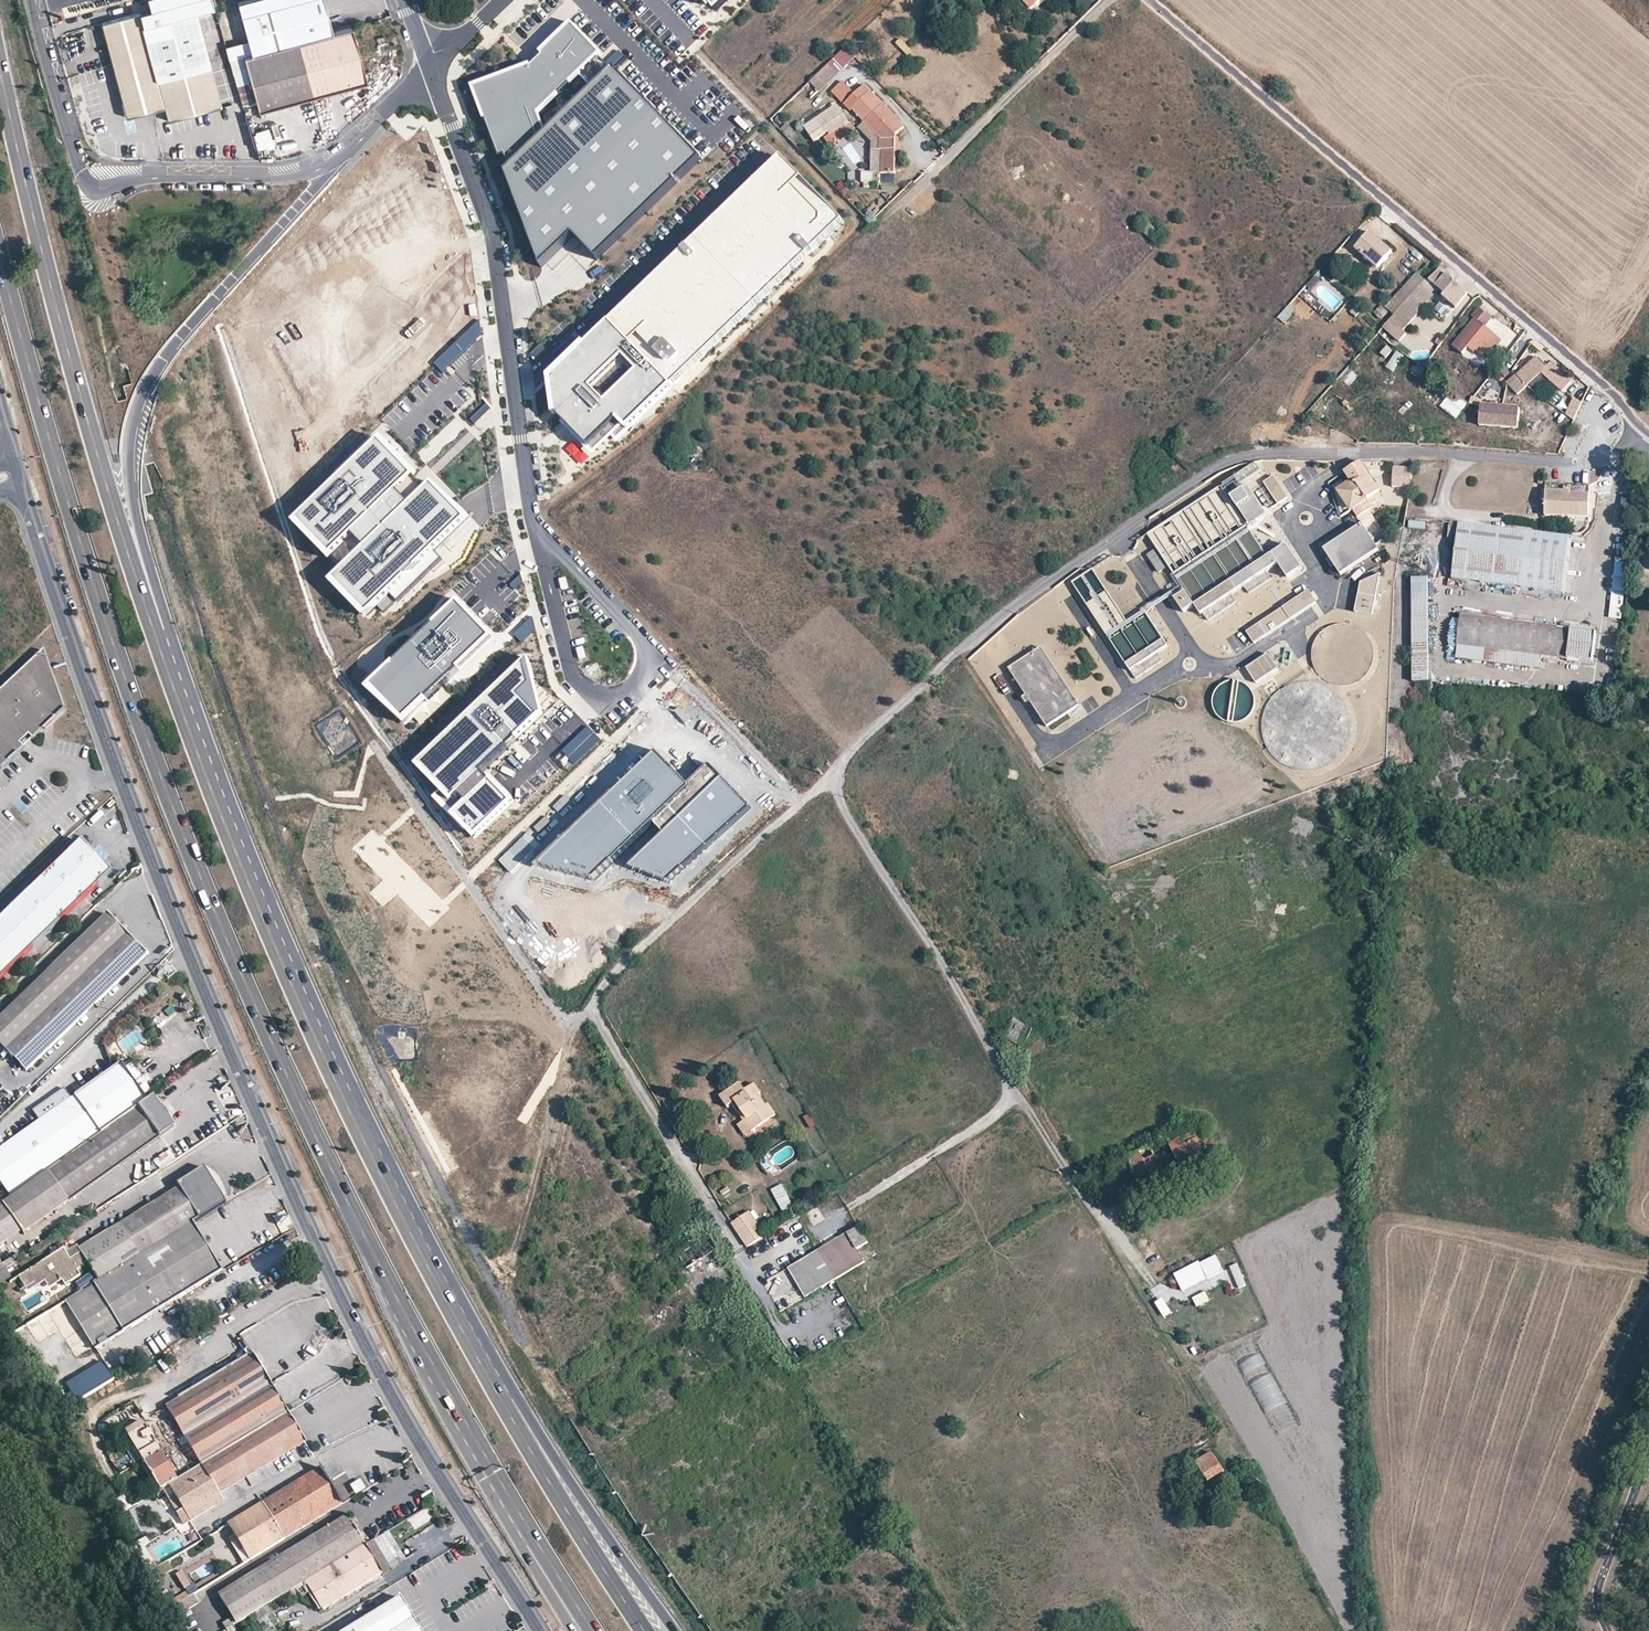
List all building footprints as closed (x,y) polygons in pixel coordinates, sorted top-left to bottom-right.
[(150,10),(100,23),(125,117),(163,108),(166,120),(218,106),(195,17),(214,12),(210,0),(147,0),(150,10)] [(251,54),(335,32),(326,0),(255,0),(240,4),(248,39),(251,54)] [(509,164),(505,168),(540,262),(572,231),(595,255),(699,156),(613,65),(545,129),(538,110),(599,50),(570,20),(540,50),(542,51),(530,62),(529,61),(472,82),(499,153),(505,152),(509,164)] [(244,56),(259,110),(368,80),(353,28),(335,32),(251,54),(244,56)] [(248,39),(224,46),(228,60),(244,56),(251,54),(248,39)] [(834,58),(844,68),(856,54),(846,45),(834,58)] [(827,62),(810,80),(820,90),(838,72),(827,62)] [(903,127),(883,105),(864,85),(856,93),(843,80),(832,91),(851,111),(853,109),(865,122),(879,137),(879,149),(882,149),(882,172),(896,173),(896,134),(903,127)] [(837,104),(805,126),(815,141),(829,131),(830,134),(844,124),(846,126),(850,123),(837,104)] [(853,127),(850,123),(846,126),(844,124),(830,134),(825,137),(829,143),(853,127)] [(398,144),(407,155),(422,145),(413,133),(398,144)] [(619,305),(608,316),(672,384),(842,217),(778,153),(771,159),(619,305)] [(387,168),(400,159),(397,154),(384,164),(387,168)] [(861,181),(860,170),(848,171),(849,181),(861,181)] [(446,197),(430,202),(444,251),(461,246),(446,197)] [(413,230),(430,225),(426,212),(409,217),(413,230)] [(1137,226),(1152,239),(1159,231),(1144,218),(1137,226)] [(1356,247),(1377,265),(1391,249),(1371,230),(1356,247)] [(1456,281),(1440,267),(1430,278),(1439,286),(1446,292),(1456,281)] [(1414,292),(1425,280),(1416,272),(1405,284),(1409,287),(1414,292)] [(1395,314),(1407,323),(1439,286),(1430,278),(1428,277),(1425,280),(1414,292),(1395,314)] [(348,294),(357,286),(353,281),(344,290),(348,294)] [(1446,292),(1459,303),(1468,291),(1456,281),(1446,292)] [(1386,306),(1394,314),(1395,314),(1414,292),(1409,287),(1402,294),(1399,291),(1394,296),(1398,299),(1394,303),(1392,301),(1386,306)] [(1445,315),(1454,305),(1447,298),(1438,309),(1445,315)] [(1287,303),(1279,318),(1286,322),(1295,307),(1287,303)] [(1351,314),(1356,318),(1363,311),(1358,307),(1351,314)] [(1475,347),(1487,357),(1502,338),(1487,326),(1491,320),(1479,310),(1452,343),(1462,352),(1468,345),(1473,350),(1475,347)] [(672,384),(608,316),(550,373),(552,410),(586,442),(616,417),(627,426),(672,384)] [(1380,351),(1385,357),(1394,350),(1388,344),(1380,351)] [(1396,349),(1386,366),(1394,371),(1404,354),(1396,349)] [(1542,371),(1541,370),(1546,366),(1536,356),(1517,374),(1528,385),(1542,371)] [(1542,371),(1561,390),(1571,381),(1551,360),(1546,366),(1541,370),(1542,371)] [(1448,391),(1440,408),(1458,417),(1467,400),(1448,391)] [(1582,401),(1573,397),(1566,413),(1574,419),(1582,401)] [(1520,405),(1481,402),(1480,424),(1518,427),(1520,405)] [(426,489),(379,441),(296,519),(344,569),(333,579),(366,614),(376,605),(382,612),(393,602),(386,595),(388,594),(396,602),(441,559),(433,550),(465,520),(431,484),(426,489)] [(1258,461),(1234,473),(1238,481),(1262,469),(1258,461)] [(1338,492),(1356,518),(1370,508),(1368,505),(1377,499),(1374,494),(1378,491),(1359,463),(1344,474),(1350,483),(1338,492)] [(1412,486),(1412,465),(1393,465),(1392,485),(1412,486)] [(1262,483),(1277,504),(1286,497),(1272,477),(1262,483)] [(1222,486),(1248,526),(1264,516),(1246,488),(1241,492),(1233,478),(1222,486)] [(1547,484),(1545,515),(1589,517),(1590,486),(1547,484)] [(1229,595),(1243,586),(1248,593),(1269,578),(1265,572),(1277,564),(1286,577),(1300,568),(1285,545),(1265,559),(1220,489),(1147,536),(1184,593),(1174,600),(1182,613),(1194,606),(1199,614),(1201,613),(1206,620),(1234,602),(1229,595)] [(1370,532),(1377,529),(1371,516),(1364,519),(1370,532)] [(1325,547),(1342,572),(1379,547),(1362,521),(1325,547)] [(1459,523),(1452,578),(1561,591),(1568,538),(1459,523)] [(1145,557),(1156,572),(1164,567),(1153,552),(1145,557)] [(1157,651),(1160,649),(1136,614),(1126,621),(1091,571),(1071,585),(1135,677),(1162,658),(1157,651)] [(1380,575),(1360,584),(1354,613),(1372,616),(1380,575)] [(1413,579),(1412,681),(1427,681),(1427,579),(1413,579)] [(1307,592),(1245,634),(1252,644),(1314,602),(1307,592)] [(490,638),(457,603),(368,690),(402,721),(490,638)] [(1142,610),(1136,614),(1160,649),(1166,645),(1142,610)] [(1461,616),(1456,658),(1537,667),(1539,655),(1542,626),(1461,616)] [(1311,650),(1310,656),(1311,661),(1312,667),(1314,671),(1317,676),(1320,680),(1325,683),(1329,685),(1334,687),(1339,688),(1344,688),(1348,688),(1353,687),(1359,685),(1362,682),(1366,679),(1369,676),(1371,672),(1373,668),(1375,662),(1375,656),(1375,650),(1372,643),(1368,636),(1363,631),(1358,628),(1352,625),(1347,624),(1340,624),(1332,626),(1325,629),(1319,634),(1316,639),(1313,644),(1311,650)] [(1542,626),(1539,655),(1591,660),(1595,632),(1542,626)] [(1240,632),(1228,639),(1236,653),(1248,646),(1240,632)] [(1079,705),(1041,649),(1008,671),(1026,697),(1023,699),(1028,705),(1030,703),(1048,728),(1079,705)] [(43,653),(0,693),(0,770),(25,748),(20,743),(29,735),(33,739),(65,711),(43,653)] [(1246,668),(1255,684),(1276,669),(1267,655),(1246,668)] [(543,715),(529,659),(416,765),(441,791),(434,797),(474,839),(510,804),(480,773),(543,715)] [(1218,701),(1218,703),(1219,706),(1221,709),(1223,710),(1225,713),(1228,714),(1230,716),(1234,716),(1236,716),(1240,716),(1242,715),(1244,714),(1247,713),(1249,711),(1250,709),(1252,708),(1253,704),(1254,700),(1254,698),(1254,695),(1253,692),(1252,688),(1249,685),(1247,683),(1244,682),(1242,680),(1238,680),(1236,680),(1232,680),(1227,682),(1224,685),(1221,688),(1219,691),(1218,695),(1218,698),(1218,701)] [(1263,741),(1266,748),(1270,754),(1275,759),(1283,766),(1293,770),(1302,771),(1309,771),(1318,770),(1325,767),(1331,764),(1337,759),(1342,754),(1346,747),(1349,738),(1350,729),(1350,720),(1348,713),(1345,706),(1340,699),(1333,692),(1325,687),(1318,684),(1309,682),(1304,682),(1293,684),(1282,689),(1274,695),(1267,704),(1263,713),(1261,723),(1261,731),(1263,741)] [(689,788),(656,754),(541,866),(593,881),(689,788)] [(750,809),(722,779),(629,870),(667,884),(750,809)] [(1638,808),(1638,817),(1648,817),(1648,808),(1638,808)] [(111,874),(80,843),(0,921),(0,981),(111,874)] [(0,1016),(0,1043),(25,1068),(145,953),(107,912),(0,1016)] [(158,1026),(171,1015),(166,1009),(152,1019),(158,1026)] [(1004,1039),(1016,1044),(1025,1027),(1012,1021),(1004,1039)] [(11,1196),(46,1171),(146,1100),(120,1065),(72,1099),(40,1122),(0,1150),(0,1181),(11,1196)] [(745,1119),(752,1130),(775,1114),(768,1103),(765,1106),(757,1094),(760,1092),(754,1082),(744,1089),(738,1081),(718,1095),(726,1106),(733,1101),(745,1119)] [(40,1122),(72,1099),(65,1088),(33,1111),(40,1122)] [(146,1100),(46,1171),(67,1200),(172,1126),(151,1097),(146,1100)] [(808,1127),(815,1126),(812,1113),(804,1114),(808,1127)] [(752,1130),(745,1119),(738,1124),(745,1135),(752,1130)] [(1129,1158),(1144,1189),(1165,1178),(1154,1154),(1170,1146),(1181,1171),(1205,1160),(1190,1128),(1129,1158)] [(153,1159),(158,1168),(175,1158),(169,1149),(153,1159)] [(224,1202),(202,1166),(173,1184),(177,1191),(78,1250),(75,1245),(64,1252),(62,1248),(22,1274),(29,1284),(47,1273),(51,1279),(58,1275),(65,1284),(79,1275),(76,1271),(87,1263),(98,1280),(109,1273),(137,1255),(140,1253),(191,1223),(195,1219),(224,1202)] [(2,1202),(19,1226),(23,1231),(67,1200),(46,1171),(11,1196),(2,1202)] [(771,1188),(783,1213),(795,1207),(782,1182),(771,1188)] [(2,1202),(0,1204),(0,1240),(19,1226),(2,1202)] [(732,1226),(747,1248),(765,1237),(749,1215),(732,1226)] [(64,1301),(95,1348),(221,1270),(191,1223),(140,1253),(137,1255),(109,1273),(98,1280),(64,1301)] [(787,1267),(804,1296),(863,1261),(855,1248),(867,1241),(857,1225),(787,1267)] [(687,1269),(704,1296),(732,1278),(714,1251),(687,1269)] [(1216,1253),(1174,1271),(1182,1291),(1193,1286),(1196,1294),(1228,1281),(1232,1291),(1238,1289),(1229,1267),(1223,1270),(1216,1253)] [(1239,1288),(1247,1286),(1238,1262),(1230,1265),(1239,1288)] [(75,1282),(79,1288),(91,1281),(87,1274),(75,1282)] [(1198,1307),(1211,1300),(1206,1290),(1192,1297),(1198,1307)] [(1164,1296),(1155,1300),(1163,1317),(1172,1313),(1164,1296)] [(319,1325),(308,1344),(320,1351),(331,1332),(319,1325)] [(166,1406),(201,1463),(284,1412),(250,1355),(166,1406)] [(67,1385),(77,1401),(115,1378),(105,1361),(67,1385)] [(173,1495),(182,1508),(175,1512),(182,1523),(189,1519),(222,1499),(218,1493),(303,1442),(284,1412),(201,1463),(167,1485),(173,1495)] [(125,1432),(159,1487),(175,1477),(140,1422),(125,1432)] [(1191,1452),(1196,1462),(1211,1453),(1206,1443),(1191,1452)] [(1196,1462),(1208,1481),(1223,1471),(1211,1453),(1196,1462)] [(227,1523),(249,1559),(341,1504),(318,1467),(227,1523)] [(355,1494),(365,1488),(360,1478),(349,1484),(355,1494)] [(167,1498),(175,1512),(182,1508),(173,1495),(167,1498)] [(230,1617),(234,1624),(304,1581),(317,1573),(363,1545),(346,1515),(216,1595),(230,1617)] [(219,1528),(242,1564),(249,1559),(227,1523),(219,1528)] [(884,1539),(890,1547),(898,1542),(891,1531),(883,1537),(884,1539)] [(380,1572),(363,1545),(317,1573),(334,1600),(380,1572)] [(181,1571),(175,1575),(183,1588),(189,1584),(181,1571)] [(334,1600),(317,1573),(304,1581),(321,1609),(334,1600)] [(197,1602),(192,1595),(176,1605),(180,1612),(197,1602)] [(401,1596),(344,1630),(423,1630),(401,1596)] [(234,1624),(230,1617),(219,1624),(223,1630),(234,1624)]
